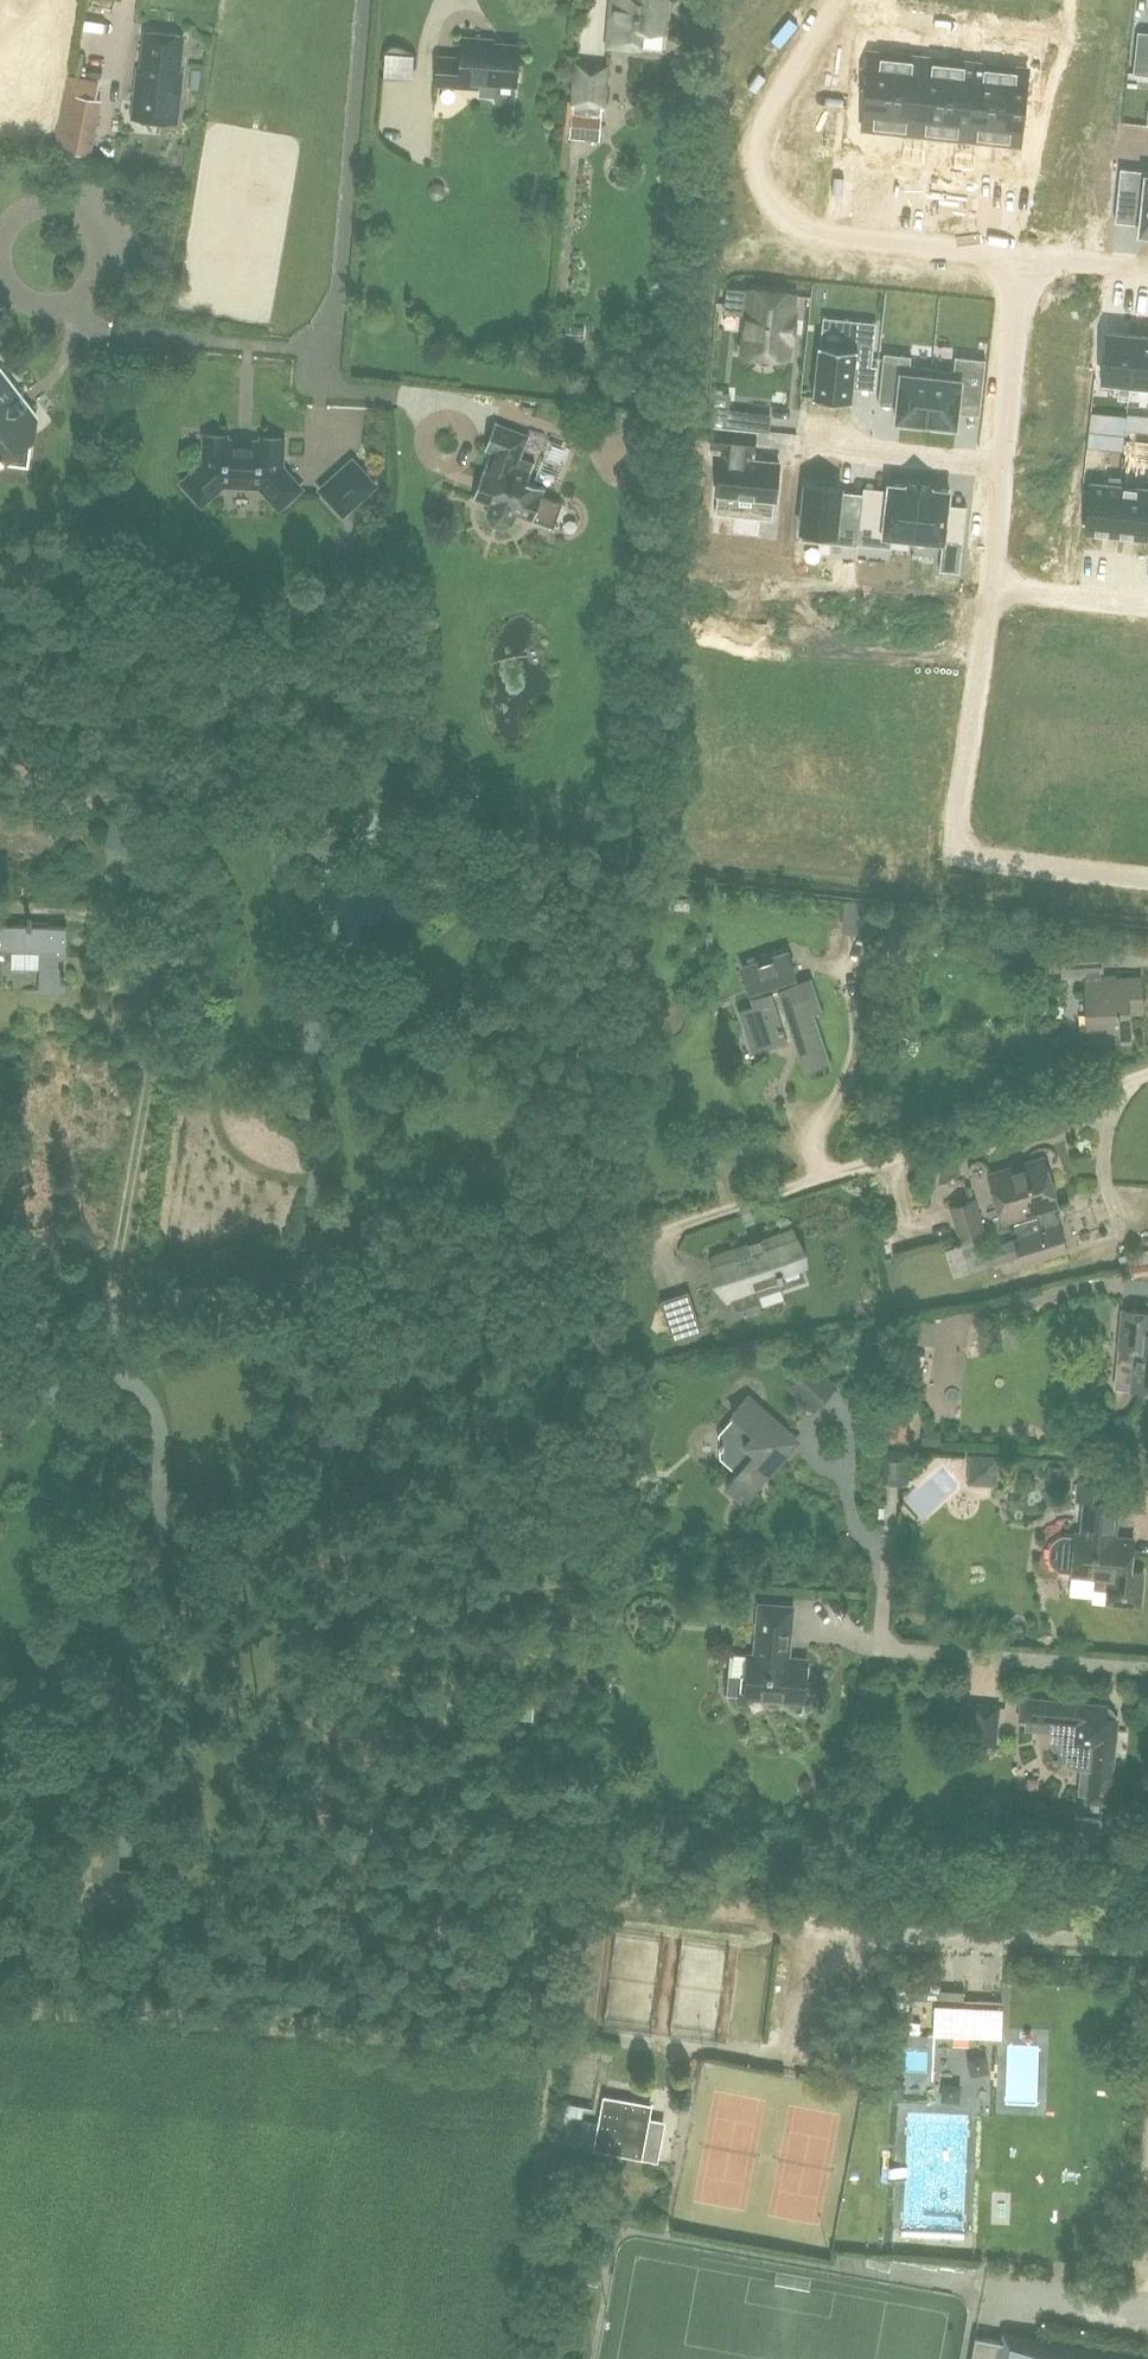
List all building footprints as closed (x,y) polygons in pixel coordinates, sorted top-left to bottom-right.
[(640,30),(662,32),(665,0),(617,0),(616,7),(611,7),(608,45),(639,48),(640,30)] [(925,43),(926,29),(917,28),(915,42),(925,43)] [(934,44),(936,30),(926,29),(925,43),(934,44)] [(135,66),(131,116),(179,121),(184,71),(181,71),(185,34),(143,30),(139,66),(135,66)] [(976,49),(978,35),(969,34),(967,48),(976,49)] [(986,50),(987,36),(978,35),(976,49),(986,50)] [(435,83),(460,85),(460,78),(516,82),(518,43),(481,41),(481,37),(462,36),(461,56),(437,55),(435,83)] [(1133,73),(1147,74),(1147,46),(1136,44),(1133,73)] [(893,93),(897,55),(870,52),(867,83),(866,90),(893,93)] [(919,95),(923,58),(897,55),(893,93),(919,95)] [(945,98),(949,60),(923,58),(919,95),(945,98)] [(971,101),(975,63),(949,60),(945,98),(971,101)] [(575,62),(572,103),(604,106),(608,65),(575,62)] [(997,104),(1001,66),(975,63),(971,101),(997,104)] [(1025,99),(1028,69),(1001,66),(997,104),(1024,106),(1025,99)] [(99,82),(69,78),(59,148),(90,152),(99,82)] [(393,99),(410,99),(411,78),(393,78),(393,99)] [(856,96),(858,82),(848,81),(847,95),(856,96)] [(866,90),(867,83),(858,82),(856,96),(866,97),(866,90)] [(889,130),(893,93),(866,90),(866,97),(862,127),(889,130)] [(915,133),(919,95),(893,93),(889,130),(915,133)] [(941,136),(945,98),(919,95),(915,133),(941,136)] [(967,139),(971,101),(945,98),(941,136),(967,139)] [(1032,115),(1034,100),(1025,99),(1024,106),(1023,114),(1032,115)] [(1041,116),(1045,102),(1034,100),(1032,115),(1041,116)] [(993,141),(997,104),(971,101),(967,139),(993,141)] [(1020,144),(1023,114),(1024,106),(997,104),(993,141),(1020,144)] [(573,116),(573,132),(602,133),(603,117),(573,116)] [(912,161),(914,147),(904,146),(903,160),(912,161)] [(921,162),(923,148),(914,147),(912,161),(921,162)] [(964,167),(965,153),(956,152),(954,166),(964,167)] [(973,168),(975,154),(965,153),(964,167),(973,168)] [(1117,201),(1134,203),(1133,209),(1142,210),(1140,232),(1147,233),(1147,175),(1147,172),(1147,171),(1120,168),(1117,201)] [(727,288),(725,311),(748,314),(744,352),(756,353),(756,357),(758,360),(761,362),(764,363),(767,363),(771,361),(773,359),(774,355),(786,356),(788,338),(792,338),(795,315),(790,315),(792,294),(751,289),(751,291),(727,288)] [(813,395),(813,397),(815,397),(850,401),(852,401),(852,399),(850,399),(854,363),(872,365),(875,329),(845,326),(843,342),(821,340),(820,344),(818,344),(818,345),(820,346),(815,395),(813,395)] [(1128,399),(1135,335),(1107,332),(1101,385),(1119,387),(1117,398),(1128,399)] [(1135,335),(1128,399),(1129,399),(1130,388),(1147,390),(1147,336),(1135,335)] [(884,353),(880,386),(899,388),(895,420),(900,420),(899,425),(919,427),(920,423),(926,423),(932,367),(910,364),(911,356),(884,353)] [(932,367),(926,423),(932,424),(931,429),(951,431),(952,426),(957,427),(959,401),(966,402),(967,396),(982,397),(986,359),(955,356),(954,369),(932,367)] [(29,466),(35,416),(0,371),(0,463),(29,466)] [(709,407),(708,424),(714,425),(745,428),(747,411),(709,407)] [(1126,417),(1114,415),(1112,433),(1124,434),(1126,417)] [(519,458),(520,453),(527,435),(495,423),(485,447),(494,451),(485,473),(483,472),(473,497),(491,503),(488,514),(487,517),(488,521),(490,524),(493,527),(496,529),(500,529),(503,529),(507,528),(510,526),(512,523),(516,513),(534,520),(546,488),(528,481),(534,464),(519,458)] [(714,425),(711,449),(721,451),(717,492),(718,492),(716,513),(772,519),(775,499),(779,462),(751,459),(752,450),(753,451),(756,429),(745,428),(714,425)] [(282,465),(282,453),(283,439),(262,438),(262,444),(253,444),(253,442),(235,441),(235,443),(226,443),(226,436),(205,435),(204,461),(207,461),(207,468),(199,468),(188,478),(187,487),(197,498),(206,499),(217,489),(218,484),(265,486),(264,491),(275,502),(283,502),(296,492),(297,483),(286,472),(278,472),(279,465),(282,465)] [(1112,437),(1111,453),(1122,454),(1124,439),(1112,437)] [(1124,439),(1122,454),(1133,455),(1135,440),(1124,439)] [(352,459),(320,489),(343,514),(376,485),(352,459)] [(1091,483),(1086,530),(1114,533),(1120,476),(1109,475),(1108,485),(1091,483)] [(1120,476),(1114,533),(1140,536),(1145,489),(1120,486),(1121,476),(1120,476)] [(805,482),(800,539),(846,544),(857,545),(857,543),(861,507),(839,504),(841,485),(805,482)] [(861,507),(857,543),(891,547),(892,536),(914,538),(919,485),(907,483),(907,485),(889,483),(886,507),(861,504),(861,507)] [(919,485),(914,538),(943,541),(940,570),(960,572),(965,523),(947,521),(950,489),(932,487),(932,486),(919,485)] [(40,950),(40,989),(66,989),(67,924),(0,924),(0,950),(40,950)] [(1116,974),(1099,975),(1099,970),(1101,970),(1100,945),(1061,947),(1062,971),(1085,970),(1086,980),(1084,980),(1087,1034),(1104,1034),(1104,1042),(1128,1040),(1127,1014),(1144,1013),(1142,975),(1116,977),(1116,974)] [(820,1008),(810,979),(795,984),(792,975),(795,974),(788,951),(743,966),(750,989),(753,988),(756,996),(753,998),(755,1005),(740,1010),(747,1031),(757,1028),(764,1046),(787,1039),(785,1036),(794,1033),(806,1069),(829,1062),(812,1011),(820,1008)] [(1035,1210),(1053,1205),(1058,1204),(1043,1157),(988,1174),(1003,1220),(1035,1210)] [(983,1230),(975,1199),(949,1206),(958,1236),(983,1230)] [(1067,1249),(1053,1205),(1035,1210),(1037,1216),(1014,1223),(1018,1236),(982,1248),(978,1236),(960,1242),(968,1269),(987,1264),(1017,1255),(1020,1264),(1067,1249)] [(748,1241),(750,1246),(731,1252),(734,1261),(718,1266),(728,1296),(730,1296),(735,1310),(761,1302),(758,1293),(784,1284),(782,1277),(784,1276),(782,1269),(802,1262),(792,1232),(774,1238),(762,1242),(761,1237),(759,1238),(760,1242),(752,1245),(750,1241),(748,1241)] [(1132,1388),(1147,1389),(1147,1311),(1123,1309),(1119,1349),(1135,1350),(1132,1388)] [(697,1317),(670,1326),(674,1339),(701,1330),(697,1317)] [(944,1388),(942,1326),(918,1327),(921,1389),(944,1388)] [(798,1383),(823,1405),(843,1383),(817,1361),(798,1383)] [(740,1470),(737,1473),(728,1484),(745,1499),(791,1446),(790,1433),(749,1395),(734,1412),(737,1415),(721,1432),(723,1455),(740,1470)] [(886,1448),(884,1482),(904,1483),(906,1450),(886,1448)] [(996,1454),(965,1453),(965,1484),(995,1484),(996,1454)] [(1094,1577),(1106,1578),(1104,1604),(1142,1607),(1145,1570),(1131,1569),(1133,1537),(1132,1537),(1132,1538),(1114,1536),(1117,1504),(1101,1502),(1103,1486),(1077,1484),(1076,1498),(1084,1499),(1081,1533),(1077,1533),(1076,1537),(1065,1536),(1060,1538),(1056,1541),(1053,1546),(1052,1556),(1054,1561),(1057,1565),(1062,1568),(1074,1569),(1073,1573),(1094,1574),(1094,1577)] [(749,1653),(747,1678),(738,1677),(736,1705),(745,1706),(746,1695),(803,1700),(806,1658),(788,1656),(793,1605),(759,1602),(755,1653),(749,1653)] [(1075,1767),(1091,1769),(1088,1800),(1108,1801),(1116,1718),(1107,1706),(1023,1698),(1021,1717),(1051,1721),(1050,1735),(1054,1749),(1059,1759),(1069,1765),(1075,1767)] [(995,1744),(999,1705),(972,1702),(969,1741),(995,1744)] [(1100,1842),(1102,1818),(1077,1816),(1074,1840),(1100,1842)] [(933,2033),(964,2034),(966,2000),(939,1999),(940,1983),(913,1982),(912,1998),(935,1999),(933,2033)] [(999,2036),(1001,2002),(974,2000),(973,2035),(999,2036)] [(930,2036),(929,2023),(905,2023),(905,2036),(930,2036)] [(603,2096),(599,2121),(583,2118),(579,2142),(594,2145),(594,2148),(640,2156),(650,2105),(603,2096)] [(1146,2357),(1003,2332),(1001,2341),(975,2336),(971,2358),(1145,2358),(1146,2357)]
